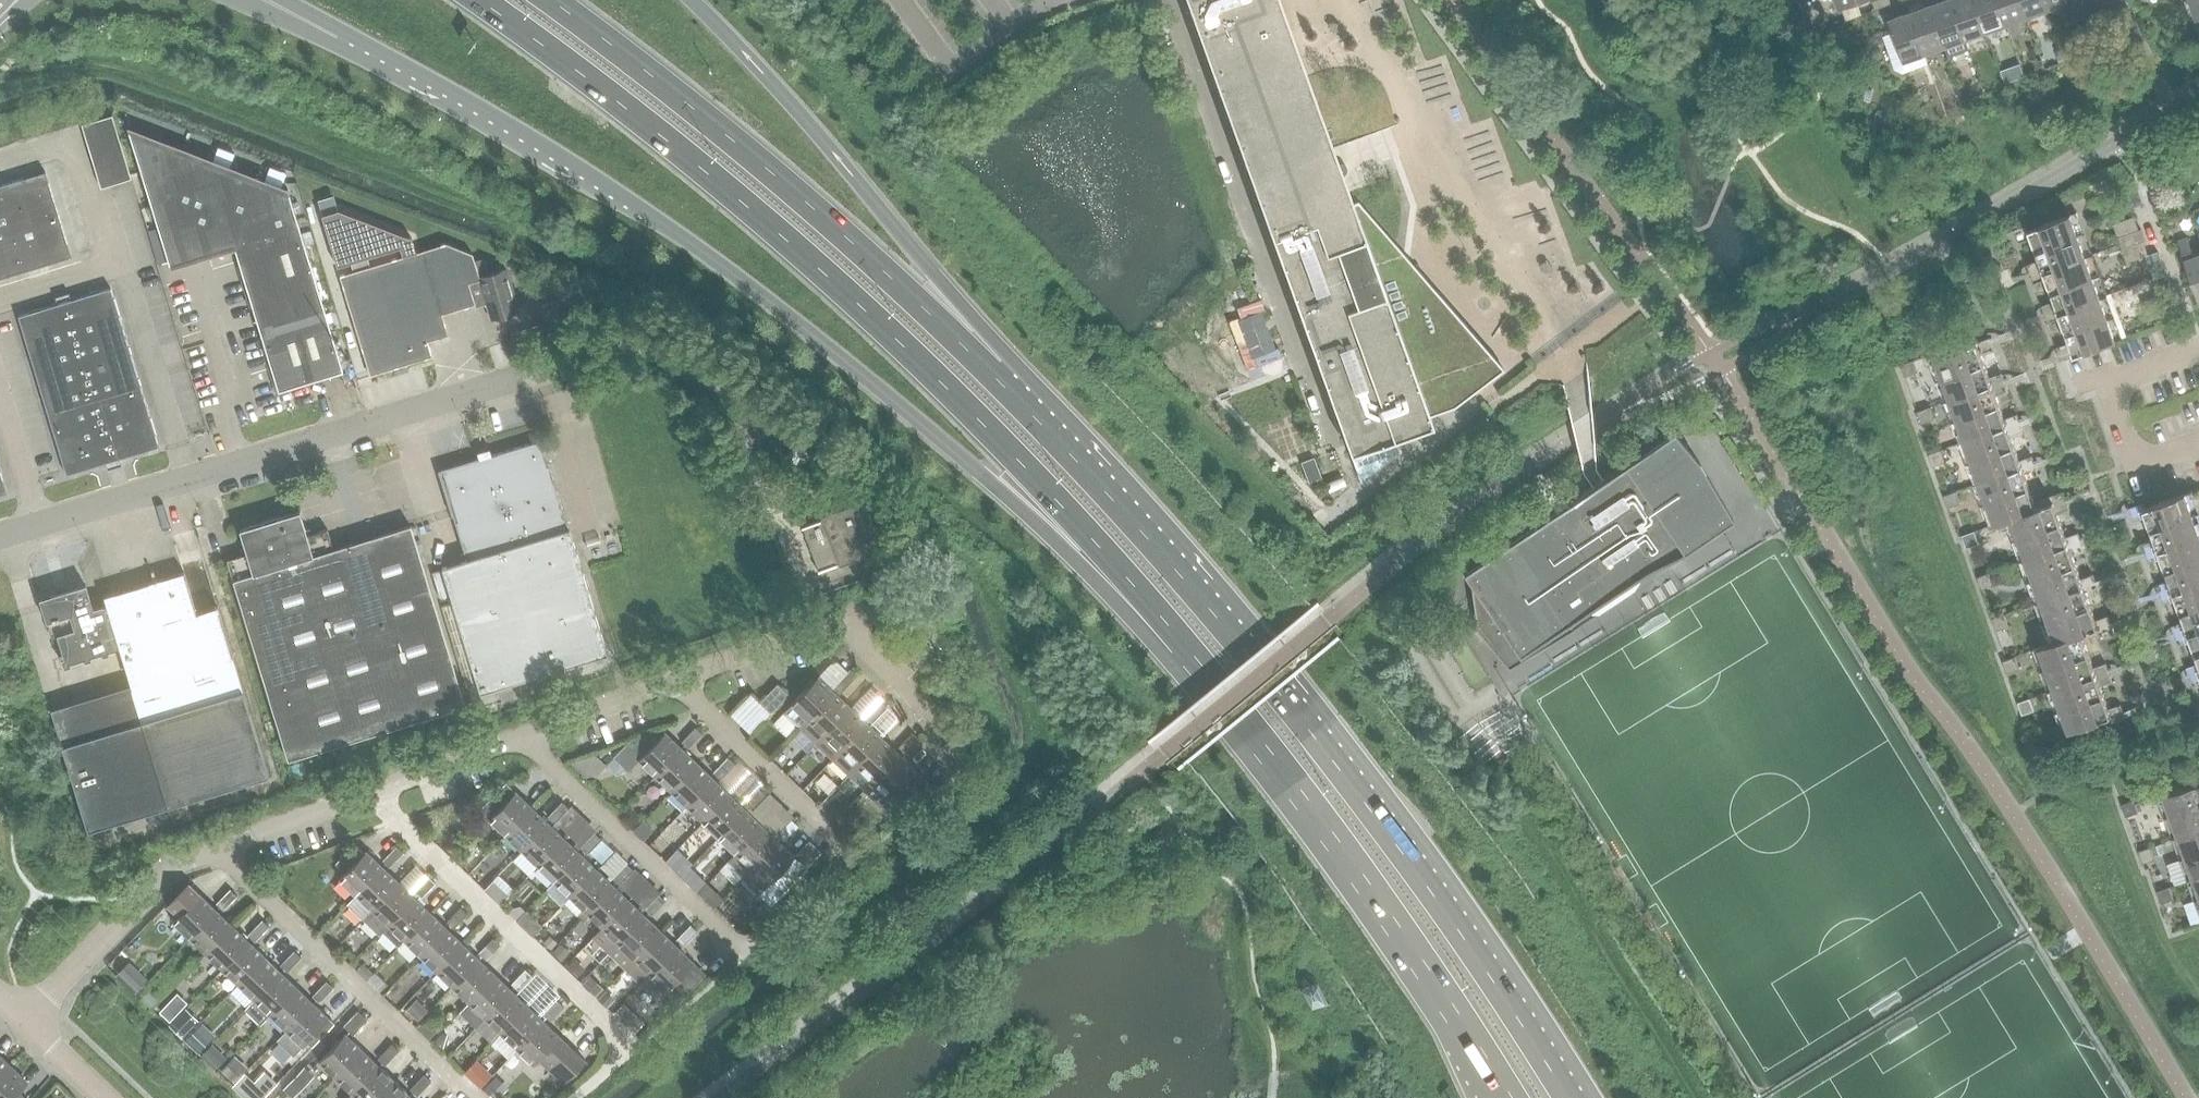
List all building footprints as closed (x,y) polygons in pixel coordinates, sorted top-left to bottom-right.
[(1188,2),(1199,33),(1258,196),(1263,211),(1336,413),(1347,444),(1361,480),(1371,472),(1399,451),(1394,437),(1393,436),(1430,422),(1428,415),(1429,415),(1437,412),(1450,407),(1454,406),(1468,395),(1468,394),(1484,382),(1502,368),(1490,355),(1480,348),(1473,337),(1467,328),(1425,281),(1408,261),(1357,203),(1352,205),(1347,191),(1347,190),(1342,192),(1336,175),(1337,175),(1339,175),(1340,175),(1341,175),(1343,175),(1344,174),(1345,173),(1345,171),(1346,170),(1346,169),(1346,167),(1345,166),(1345,165),(1344,164),(1342,163),(1341,162),(1340,162),(1338,162),(1337,162),(1336,163),(1334,164),(1334,165),(1333,167),(1327,150),(1332,148),(1307,77),(1306,76),(1285,18),(1279,0),(1187,0),(1188,2)] [(1871,0),(1874,9),(1890,3),(1888,0),(1871,0)] [(1964,38),(1950,0),(1940,0),(1929,4),(1944,45),(1948,57),(1968,50),(1964,38)] [(1964,38),(1984,31),(1973,0),(1950,0),(1964,38)] [(1984,31),(2005,23),(1997,0),(1973,0),(1984,31)] [(2005,23),(2025,16),(2020,0),(1997,0),(2005,23)] [(2025,16),(2046,9),(2043,0),(2020,0),(2025,16)] [(2046,9),(2067,1),(2066,0),(2043,0),(2046,9)] [(2098,12),(2094,0),(2091,0),(2069,8),(2074,20),(2098,12)] [(2197,17),(2198,17),(2198,0),(2191,0),(2197,17)] [(1929,4),(1908,11),(1923,53),(1944,45),(1929,4)] [(1922,53),(1923,53),(1908,11),(1888,19),(1892,32),(1882,36),(1894,69),(1902,73),(1926,64),(1922,53)] [(2078,33),(2079,33),(2103,24),(2098,12),(2074,20),(2078,33)] [(2069,47),(2062,49),(2064,55),(2071,53),(2069,47)] [(2061,53),(2056,55),(2058,63),(2064,61),(2061,53)] [(2032,63),(2036,72),(2045,69),(2041,60),(2032,63)] [(80,124),(85,141),(116,132),(111,115),(80,124)] [(121,149),(116,132),(85,141),(91,158),(121,149)] [(277,390),(342,370),(288,193),(128,132),(169,264),(233,245),(277,390)] [(126,163),(121,149),(91,158),(95,172),(126,163)] [(99,187),(130,178),(126,163),(95,172),(99,187)] [(70,256),(44,172),(0,185),(0,278),(70,256)] [(337,208),(319,214),(336,268),(399,248),(401,256),(338,275),(338,276),(369,375),(431,356),(426,341),(447,335),(441,314),(477,303),(484,301),(490,319),(502,316),(518,311),(505,268),(487,273),(483,258),(473,261),(471,253),(445,243),(421,250),(416,252),(412,237),(337,208)] [(2018,241),(2030,236),(2038,259),(2026,264),(2033,282),(2045,278),(2053,301),(2041,305),(2048,324),(2060,319),(2068,342),(2056,347),(2061,359),(2120,337),(2114,339),(2101,303),(2107,301),(2105,295),(2099,297),(2086,262),(2092,260),(2090,253),(2084,256),(2071,221),(2077,219),(2075,213),(2028,229),(2026,224),(2013,229),(2018,241)] [(2117,237),(2137,229),(2133,217),(2112,224),(2117,237)] [(2140,228),(2137,229),(2117,237),(2126,263),(2147,255),(2142,241),(2144,240),(2140,228)] [(2192,256),(2186,237),(2177,241),(2198,300),(2198,253),(2192,256)] [(65,474),(157,446),(109,288),(17,316),(65,474)] [(2037,474),(2036,471),(2030,455),(2018,460),(2010,437),(2022,433),(2017,418),(2015,414),(2003,419),(1995,396),(2007,391),(2000,373),(1988,377),(1980,354),(1993,349),(1988,337),(1929,358),(1929,359),(1934,358),(1947,393),(1941,395),(1943,401),(1949,399),(1961,434),(1956,436),(1958,443),(1964,441),(1976,476),(1971,478),(1973,484),(1979,482),(1991,517),(1985,519),(1988,526),(2010,517),(2023,552),(2017,555),(2019,561),(2025,559),(2038,594),(2032,596),(2034,602),(2040,600),(2052,635),(2047,637),(2049,643),(2038,647),(2051,683),(2045,685),(2047,691),(2053,689),(2066,724),(2060,726),(2062,733),(2110,716),(2112,721),(2124,717),(2120,704),(2107,709),(2099,686),(2111,681),(2105,663),(2092,667),(2080,633),(2096,627),(2100,638),(2113,634),(2106,615),(2094,620),(2086,597),(2098,592),(2092,574),(2079,578),(2071,555),(2083,551),(2077,532),(2064,537),(2056,514),(2069,509),(2062,491),(2049,495),(2051,501),(2035,507),(2025,478),(2037,474)] [(1900,364),(1904,377),(1917,372),(1912,360),(1900,364)] [(1928,407),(1917,411),(1921,424),(1933,419),(1928,407)] [(1724,523),(1723,521),(1718,506),(1708,478),(1698,461),(1677,437),(1607,475),(1602,478),(1462,574),(1469,585),(1476,631),(1508,669),(1572,630),(1632,589),(1647,568),(1661,562),(1668,558),(1682,551),(1724,523)] [(607,653),(595,616),(556,492),(540,440),(438,471),(465,561),(441,568),(480,693),(607,653)] [(806,446),(805,446),(785,454),(790,466),(811,458),(806,446)] [(1932,466),(1945,462),(1941,449),(1928,454),(1932,466)] [(1317,468),(1304,473),(1308,483),(1321,478),(1317,468)] [(1955,491),(1943,495),(1947,508),(1959,504),(1955,491)] [(2136,505),(2128,508),(2133,520),(2145,516),(2153,538),(2141,543),(2147,561),(2160,557),(2168,580),(2156,584),(2162,603),(2175,598),(2183,621),(2171,626),(2177,644),(2190,640),(2198,663),(2186,667),(2192,686),(2198,683),(2198,535),(2186,500),(2192,498),(2190,491),(2143,508),(2141,503),(2136,505)] [(838,566),(880,550),(862,501),(820,516),(821,519),(800,526),(817,571),(838,564),(838,566)] [(287,760),(427,717),(460,707),(405,527),(332,549),(326,529),(306,535),(298,511),(238,530),(245,553),(241,555),(226,560),(287,760)] [(1973,532),(1961,536),(1966,548),(1977,544),(1973,532)] [(268,775),(217,607),(196,613),(183,571),(102,596),(104,604),(92,608),(85,584),(39,599),(50,637),(57,635),(65,664),(117,648),(129,685),(49,709),(86,831),(268,775)] [(1988,573),(1976,577),(1981,590),(1993,585),(1988,573)] [(1991,619),(1995,631),(2007,627),(2003,614),(1991,619)] [(2014,657),(2005,660),(2002,661),(2006,673),(2019,669),(2014,657)] [(840,678),(847,685),(854,677),(847,671),(840,678)] [(782,712),(799,728),(834,692),(817,676),(782,712)] [(847,685),(840,678),(833,686),(840,692),(847,685)] [(776,684),(758,702),(769,713),(787,694),(776,684)] [(799,728),(815,743),(850,707),(834,692),(799,728)] [(2030,698),(2017,703),(2021,715),(2034,711),(2030,698)] [(872,709),(879,716),(886,708),(879,701),(872,709)] [(815,743),(831,759),(866,723),(850,707),(815,743)] [(879,716),(872,709),(865,716),(872,723),(879,716)] [(847,774),(855,766),(882,738),(866,723),(831,759),(847,774)] [(637,760),(654,776),(680,748),(659,727),(630,738),(613,757),(627,771),(637,760)] [(687,734),(694,741),(701,733),(694,727),(687,734)] [(911,747),(918,739),(911,732),(904,740),(911,747)] [(694,741),(687,734),(680,741),(687,748),(694,741)] [(855,766),(871,782),(898,754),(882,738),(855,766)] [(911,747),(904,740),(897,747),(904,754),(911,747)] [(670,791),(696,763),(680,748),(654,776),(670,791)] [(597,774),(605,765),(593,754),(567,762),(580,778),(597,774)] [(932,786),(898,754),(871,782),(863,789),(880,805),(893,792),(910,808),(932,786)] [(616,774),(626,770),(612,757),(606,764),(616,774)] [(719,765),(726,772),(733,764),(726,757),(719,765)] [(686,807),(712,779),(696,763),(670,791),(686,807)] [(726,772),(719,765),(712,772),(719,779),(726,772)] [(712,779),(686,807),(702,822),(729,794),(712,779)] [(2157,796),(2157,797),(2163,795),(2175,830),(2170,832),(2172,838),(2178,836),(2190,871),(2185,873),(2187,880),(2193,878),(2198,895),(2198,781),(2157,796)] [(751,796),(758,803),(765,795),(758,788),(751,796)] [(504,835),(531,807),(514,791),(504,802),(494,793),(476,812),(486,821),(488,819),(504,835)] [(729,794),(702,822),(718,837),(745,809),(729,794)] [(758,803),(751,796),(744,803),(751,810),(758,803)] [(2121,805),(2125,817),(2137,813),(2133,800),(2121,805)] [(554,809),(561,816),(568,808),(561,801),(554,809)] [(531,807),(504,835),(520,851),(547,823),(531,807)] [(561,816),(554,809),(547,816),(554,823),(561,816)] [(745,809),(718,837),(734,853),(761,825),(745,809)] [(790,833),(797,826),(790,819),(783,826),(790,833)] [(633,830),(642,839),(652,829),(643,820),(633,830)] [(536,866),(563,838),(547,823),(520,851),(536,866)] [(743,874),(777,840),(761,825),(734,853),(728,860),(743,874)] [(790,833),(783,826),(776,834),(783,841),(790,833)] [(586,839),(593,846),(600,839),(593,832),(586,839)] [(563,838),(536,866),(552,881),(579,853),(563,838)] [(593,846),(586,839),(579,847),(586,854),(593,846)] [(758,894),(767,884),(772,879),(784,890),(806,868),(777,840),(743,874),(740,877),(758,894)] [(338,878),(355,894),(382,867),(365,850),(363,853),(353,844),(334,863),(344,872),(338,878)] [(2164,852),(2161,844),(2151,848),(2154,856),(2164,852)] [(388,853),(395,859),(403,852),(395,845),(388,853)] [(2138,851),(2142,864),(2154,860),(2150,847),(2138,851)] [(395,859),(388,853),(381,860),(388,867),(395,859)] [(579,853),(552,881),(568,897),(595,869),(579,853)] [(664,861),(673,869),(679,862),(671,854),(664,861)] [(2174,884),(2187,880),(2185,873),(2179,859),(2167,863),(2174,884)] [(618,870),(625,877),(632,870),(625,863),(618,870)] [(346,904),(362,919),(398,882),(382,867),(355,894),(346,904)] [(595,869),(568,897),(584,912),(611,884),(595,869)] [(625,877),(618,870),(611,877),(618,884),(625,877)] [(696,892),(706,882),(700,875),(690,885),(696,892)] [(420,883),(427,890),(434,883),(427,876),(420,883)] [(493,880),(483,890),(492,898),(501,889),(493,880)] [(743,880),(724,900),(739,913),(757,893),(743,880)] [(381,932),(414,897),(398,882),(362,919),(379,935),(381,932)] [(427,890),(420,883),(413,891),(420,898),(427,890)] [(601,928),(627,900),(611,884),(584,912),(601,928)] [(171,922),(188,938),(215,910),(198,894),(195,897),(184,886),(166,905),(177,916),(171,922)] [(2156,891),(2161,904),(2173,899),(2169,887),(2156,891)] [(222,896),(229,903),(236,896),(229,889),(222,896)] [(657,908),(664,901),(657,894),(650,901),(657,908)] [(229,903),(222,896),(215,903),(222,910),(229,903)] [(402,940),(403,941),(430,913),(414,897),(381,932),(396,946),(402,940)] [(608,952),(643,915),(627,900),(601,928),(592,936),(608,952)] [(657,908),(650,901),(643,909),(650,916),(657,908)] [(452,914),(459,921),(466,914),(459,907),(452,914)] [(588,916),(581,909),(576,914),(583,921),(588,916)] [(188,938),(204,953),(231,925),(215,910),(188,938)] [(516,921),(531,935),(540,925),(525,911),(516,921)] [(446,928),(430,913),(403,941),(419,956),(446,928)] [(459,921),(452,914),(445,921),(452,928),(459,921)] [(624,967),(659,930),(643,915),(608,952),(624,967)] [(254,927),(261,934),(268,926),(261,919),(254,927)] [(689,939),(696,931),(690,924),(682,931),(689,939)] [(204,953),(220,969),(247,941),(231,925),(204,953)] [(261,934),(254,927),(247,934),(254,941),(261,934)] [(419,956),(435,971),(462,944),(446,928),(419,956)] [(649,974),(675,946),(659,930),(624,967),(640,982),(648,973),(649,974)] [(689,939),(682,931),(675,938),(682,946),(689,939)] [(549,949),(556,942),(549,935),(543,942),(549,949)] [(485,945),(492,952),(499,945),(492,938),(485,945)] [(220,969),(236,984),(263,956),(247,941),(220,969)] [(435,971),(451,987),(478,959),(462,944),(435,971)] [(552,952),(561,960),(569,952),(560,944),(552,952)] [(492,952),(485,945),(478,953),(485,959),(492,952)] [(668,1011),(683,996),(704,974),(692,962),(675,946),(649,974),(648,973),(640,982),(639,983),(668,1011)] [(286,958),(293,964),(300,957),(293,950),(286,958)] [(236,984),(252,999),(279,971),(263,956),(236,984)] [(293,964),(286,958),(279,965),(286,972),(293,964)] [(451,987),(467,1002),(494,974),(478,959),(451,987)] [(573,959),(566,966),(576,976),(583,969),(573,959)] [(147,979),(128,962),(115,975),(134,993),(147,979)] [(362,963),(355,970),(365,979),(372,973),(362,963)] [(517,976),(524,983),(531,975),(524,969),(517,976)] [(259,1024),(268,1015),(295,987),(279,971),(252,999),(243,1009),(259,1024)] [(467,1002),(483,1018),(510,990),(494,974),(467,1002)] [(590,975),(582,983),(595,996),(603,988),(590,975)] [(524,983),(517,976),(509,983),(517,990),(524,983)] [(325,995),(332,988),(325,981),(318,988),(325,995)] [(268,1015),(284,1030),(311,1002),(295,987),(268,1015)] [(325,995),(318,988),(311,996),(318,1002),(325,995)] [(499,1033),(526,1005),(510,990),(483,1018),(475,1026),(491,1041),(499,1033)] [(615,998),(606,990),(598,998),(607,1007),(615,998)] [(157,1000),(148,991),(140,999),(149,1008),(157,1000)] [(556,1014),(563,1006),(556,999),(549,1007),(556,1014)] [(406,1009),(418,1020),(425,1012),(413,1001),(406,1009)] [(328,1018),(311,1002),(284,1030),(275,1039),(292,1056),(306,1042),(328,1018)] [(166,1005),(159,1012),(169,1021),(176,1014),(166,1005)] [(499,1033),(515,1048),(542,1021),(526,1005),(499,1033)] [(614,1015),(621,1022),(630,1012),(624,1005),(614,1015)] [(556,1014),(549,1007),(541,1014),(549,1021),(556,1014)] [(356,1011),(342,1026),(352,1035),(366,1020),(356,1011)] [(175,1027),(184,1036),(193,1026),(184,1017),(175,1027)] [(333,1023),(328,1018),(306,1042),(310,1046),(333,1023)] [(416,1028),(428,1040),(435,1033),(422,1020),(416,1028)] [(584,1061),(542,1021),(515,1048),(532,1065),(537,1059),(562,1083),(584,1061)] [(184,1041),(197,1053),(207,1043),(194,1031),(184,1041)] [(317,1061),(334,1077),(361,1050),(344,1033),(317,1061)] [(440,1035),(434,1040),(443,1049),(448,1044),(440,1035)] [(383,1051),(390,1058),(398,1050),(390,1044),(383,1051)] [(211,1045),(201,1055),(205,1060),(216,1050),(211,1045)] [(334,1077),(350,1093),(377,1065),(361,1050),(334,1077)] [(390,1058),(383,1051),(376,1058),(383,1065),(390,1058)] [(9,1067),(0,1058),(0,1077),(9,1067)] [(511,1062),(499,1073),(509,1084),(521,1073),(511,1062)] [(227,1063),(219,1071),(233,1083),(240,1075),(227,1063)] [(290,1075),(280,1064),(255,1089),(264,1097),(265,1097),(290,1075)] [(350,1093),(345,1097),(376,1097),(393,1080),(377,1065),(350,1093)] [(18,1091),(26,1083),(9,1067),(0,1077),(0,1097),(25,1097),(18,1091)] [(469,1079),(479,1088),(487,1080),(478,1071),(469,1079)] [(415,1082),(423,1089),(430,1081),(422,1074),(415,1082)] [(295,1076),(283,1088),(292,1097),(304,1086),(295,1076)] [(505,1091),(493,1079),(483,1089),(493,1097),(498,1097),(505,1091)] [(409,1096),(393,1080),(376,1097),(406,1097),(409,1096)] [(423,1089),(415,1082),(408,1089),(415,1096),(423,1089)]
